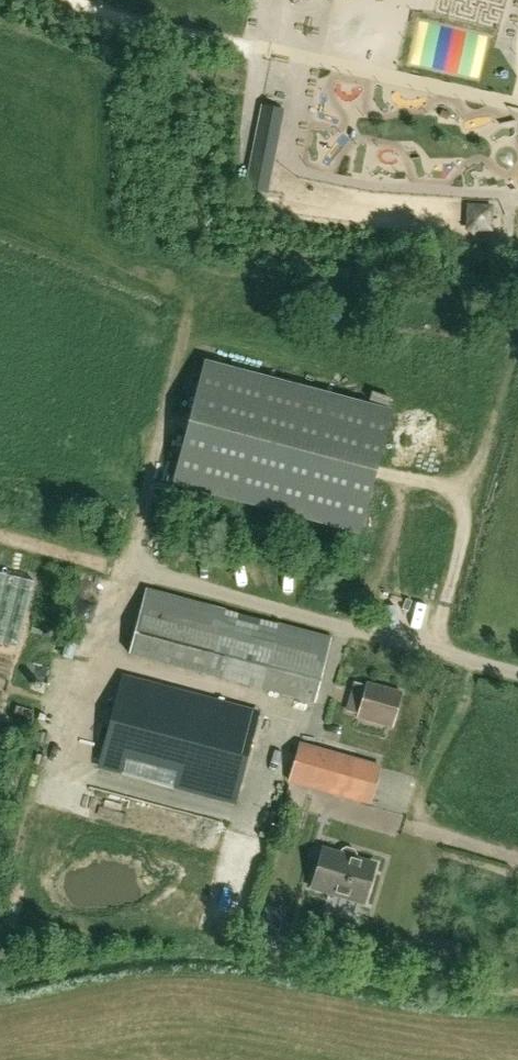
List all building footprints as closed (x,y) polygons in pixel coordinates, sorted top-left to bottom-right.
[(484,32),(511,39),(517,12),(517,6),(501,2),(501,0),(492,0),(484,32)] [(284,111),(260,106),(244,190),(267,195),(284,111)] [(389,410),(202,362),(171,484),(358,532),(389,410)] [(313,704),(330,639),(144,591),(127,656),(313,704)] [(233,804),(257,714),(124,678),(100,768),(233,804)] [(401,694),(367,684),(357,718),(391,728),(401,694)] [(303,709),(295,734),(304,737),(312,711),(303,709)] [(369,804),(379,768),(299,745),(289,781),(369,804)] [(375,865),(355,860),(356,855),(354,851),(346,849),(342,851),(341,855),(323,850),(312,889),(363,904),(375,865)] [(175,915),(199,915),(199,903),(175,903),(175,915)]
